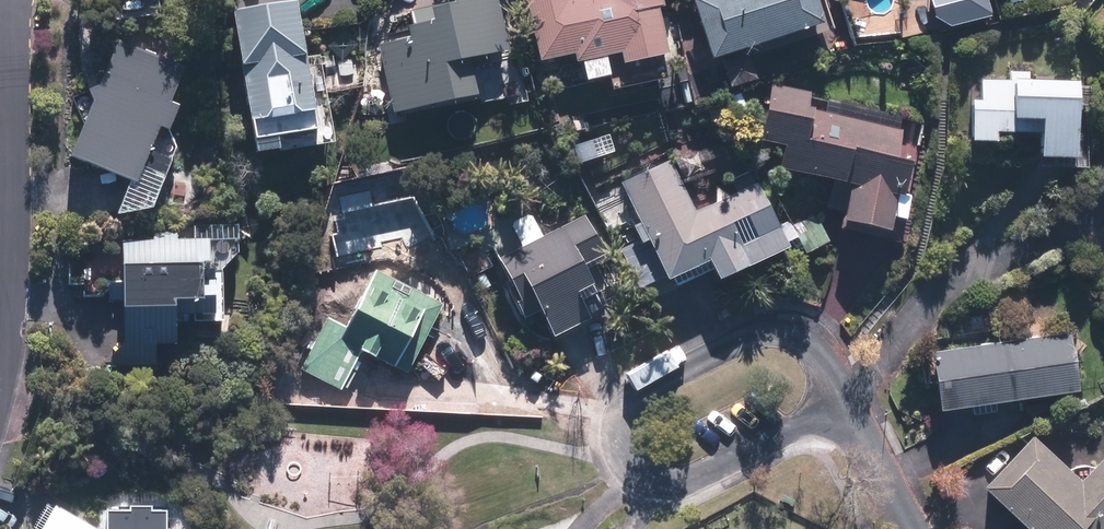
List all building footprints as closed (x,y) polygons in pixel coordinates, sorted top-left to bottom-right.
[(303,0),(284,0),(237,8),(262,154),(328,142),(303,0)] [(512,48),(502,0),(458,0),(408,11),(414,36),(380,43),(394,110),(481,92),(474,57),(512,48)] [(543,59),(577,52),(579,60),(624,50),(627,61),(676,49),(665,0),(529,0),(543,59)] [(715,58),(828,21),(821,0),(696,0),(715,58)] [(938,29),(1000,13),(996,0),(931,0),(938,29)] [(122,37),(75,153),(143,180),(190,64),(122,37)] [(975,98),(974,139),(1000,140),(1000,129),(1043,130),(1042,165),(1090,166),(1091,81),(984,79),(983,98),(975,98)] [(900,154),(906,130),(815,110),(819,93),(776,84),(763,138),(787,144),(782,165),(834,177),(828,207),(844,210),(840,227),(890,238),(909,156),(900,154)] [(671,158),(623,182),(649,234),(622,248),(644,290),(713,255),(724,276),(792,241),(760,179),(698,210),(671,158)] [(587,215),(502,256),(530,314),(545,306),(558,332),(611,306),(589,261),(606,253),(587,215)] [(215,237),(128,238),(131,365),(159,364),(159,341),(183,340),(183,319),(216,318),(215,237)] [(302,367),(343,389),(364,349),(409,372),(445,304),(379,270),(350,324),(330,314),(302,367)] [(935,348),(944,408),(1083,390),(1074,330),(935,348)] [(986,486),(1033,528),(1103,528),(1103,456),(1084,477),(1035,432),(986,486)] [(59,503),(44,528),(103,528),(59,503)] [(171,507),(108,507),(108,528),(171,528),(171,507)]
